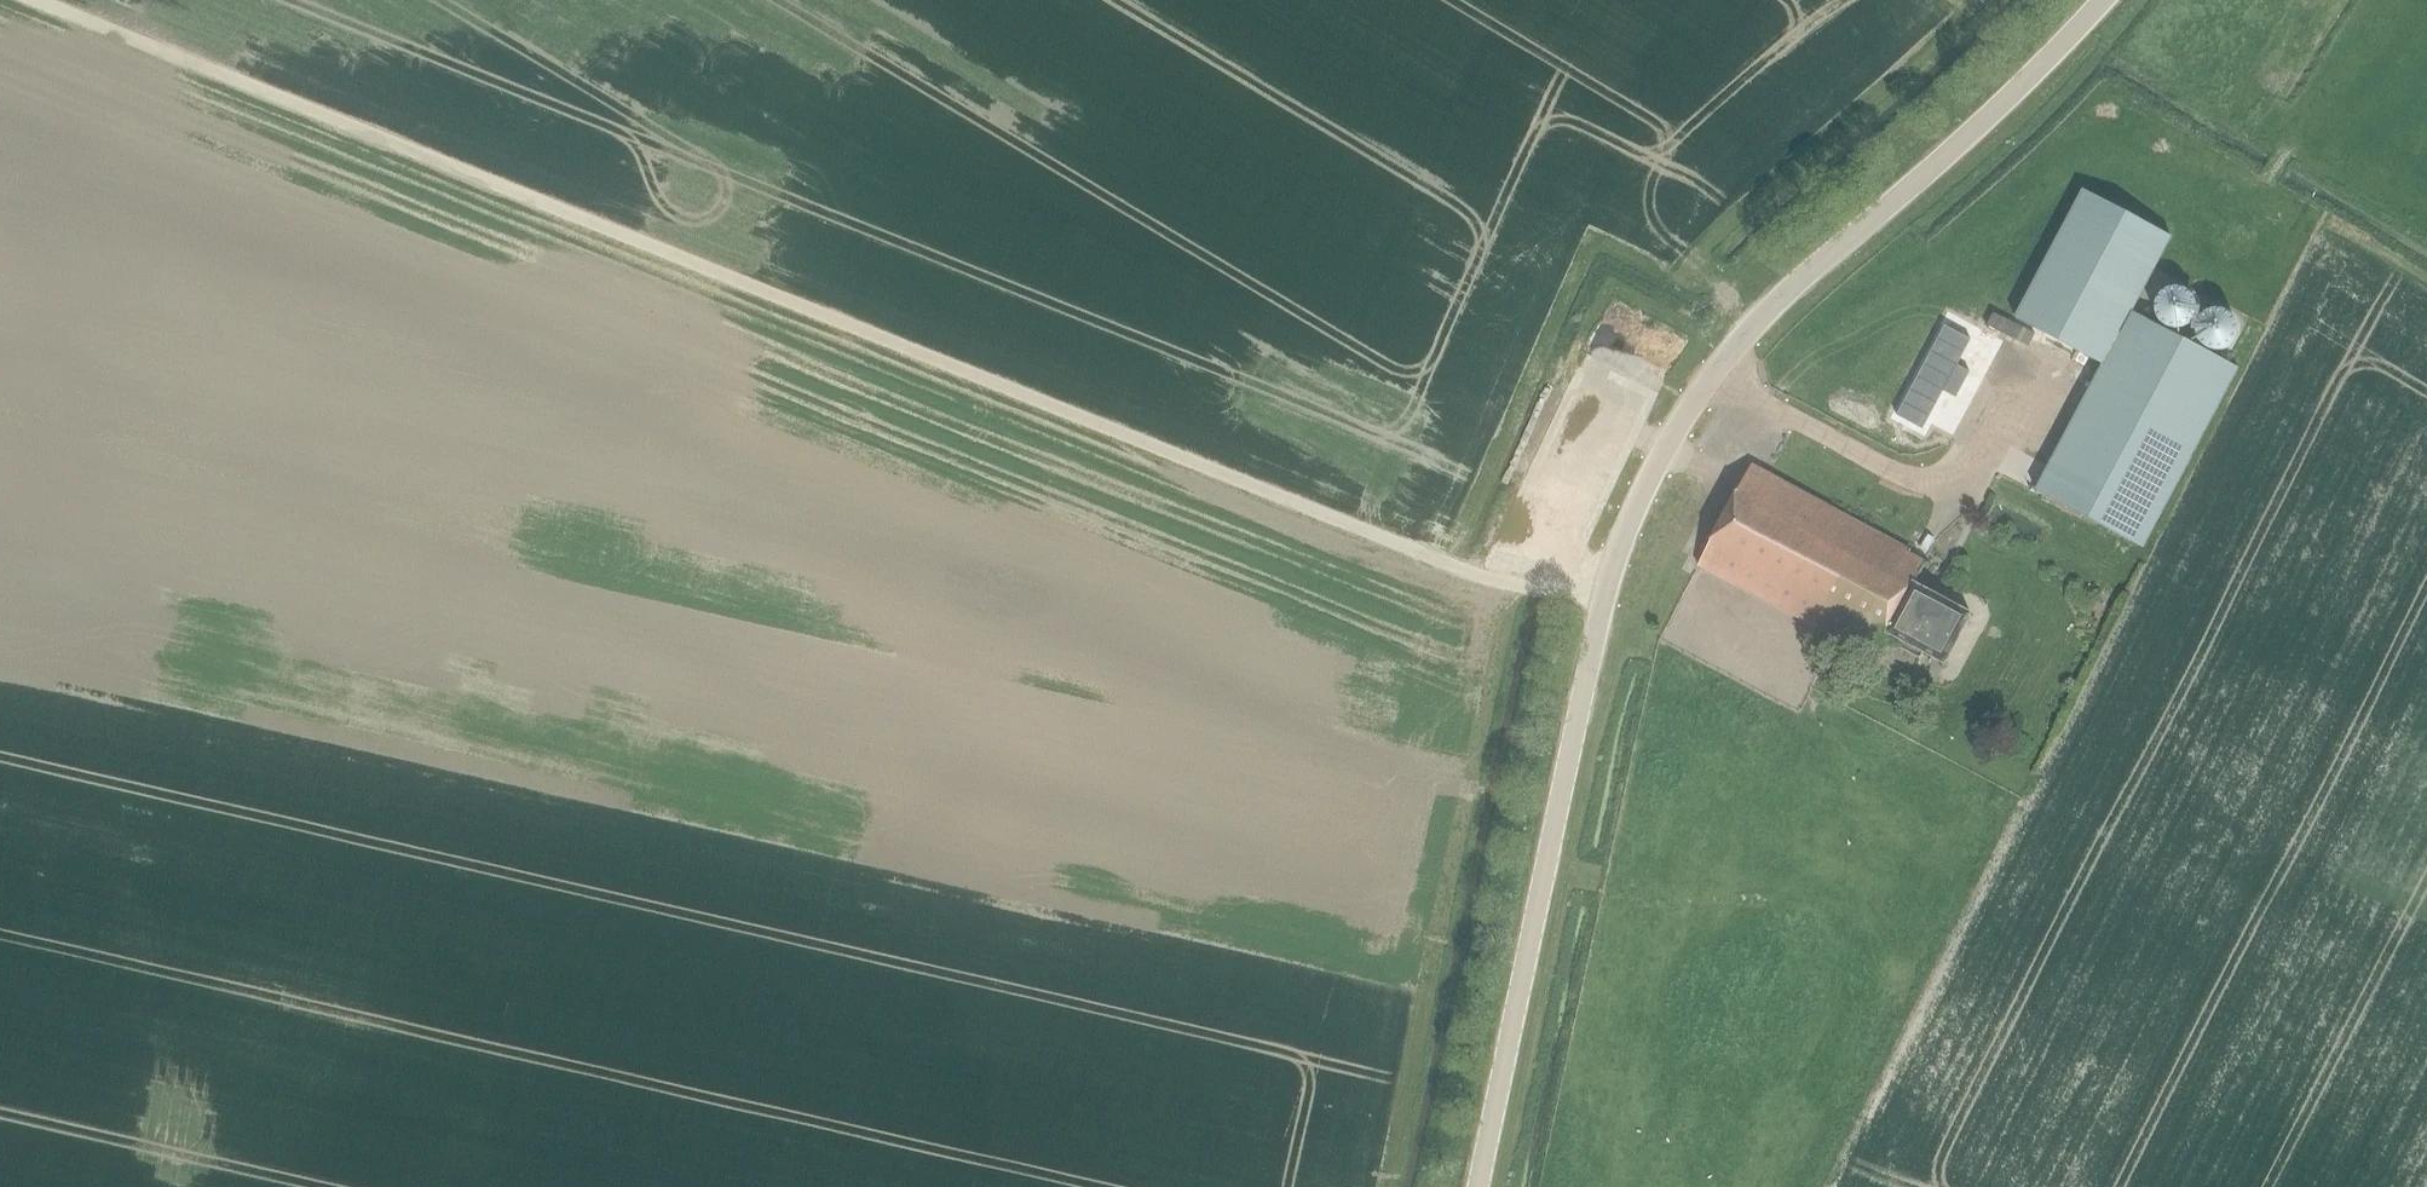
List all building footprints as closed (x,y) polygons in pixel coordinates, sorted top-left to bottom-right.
[(2133,313),(2173,238),(2083,190),(2015,318),(2103,365),(2036,490),(2144,549),(2240,371),(2133,313)] [(2154,305),(2153,310),(2154,315),(2156,320),(2160,325),(2165,329),(2170,331),(2176,331),(2182,330),(2186,328),(2190,325),(2194,321),(2196,315),(2197,309),(2196,303),(2194,298),(2190,293),(2186,290),(2181,288),(2176,288),(2170,288),(2164,291),(2159,295),(2156,299),(2154,305)] [(2195,326),(2195,331),(2195,336),(2197,342),(2201,346),(2206,350),(2212,352),(2218,353),(2223,352),(2228,350),(2232,347),(2235,343),(2238,337),(2238,331),(2238,325),(2235,319),(2231,315),(2227,312),(2223,310),(2217,309),(2211,310),(2205,312),(2201,316),(2197,321),(2195,326)] [(1933,377),(1919,403),(1946,417),(1995,328),(1969,314),(1948,351),(1937,345),(1922,371),(1933,377)] [(1910,552),(1911,549),(1752,467),(1700,566),(1832,635),(1834,632),(1858,645),(1860,641),(1881,652),(1887,640),(1923,658),(1926,652),(1948,663),(1973,613),(1916,584),(1928,562),(1910,552)]
